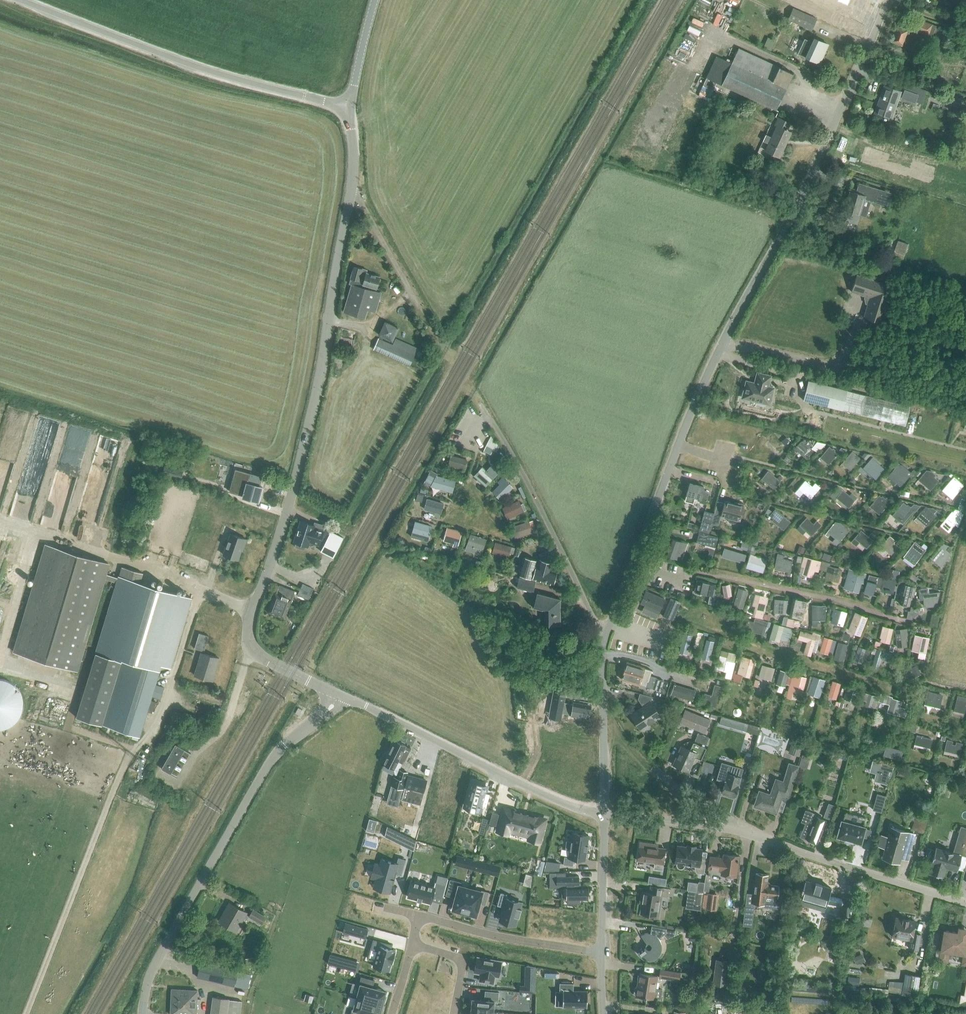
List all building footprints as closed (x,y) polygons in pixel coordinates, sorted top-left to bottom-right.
[(793,9),(788,20),(811,30),(816,19),(793,9)] [(917,18),(911,32),(915,33),(914,37),(925,42),(932,23),(917,18)] [(909,48),(914,37),(915,33),(911,32),(908,30),(910,24),(898,20),(891,41),(909,48)] [(775,41),(767,37),(762,47),(770,51),(775,41)] [(798,53),(819,63),(827,44),(814,38),(812,43),(805,39),(798,53)] [(706,78),(708,79),(721,85),(776,110),(793,73),(738,47),(731,63),(716,56),(706,78)] [(906,83),(903,90),(901,98),(914,103),(914,101),(921,103),(925,90),(906,83)] [(874,114),(891,121),(901,92),(884,85),(874,114)] [(772,137),(765,134),(762,141),(769,144),(765,151),(779,157),(791,132),(787,130),(790,123),(778,117),(775,125),(777,126),(772,137)] [(844,210),(843,210),(840,219),(857,224),(859,216),(865,217),(870,201),(887,206),(891,193),(878,189),(859,183),(856,193),(850,191),(844,210)] [(898,241),(892,259),(902,263),(908,245),(898,241)] [(344,312),(364,318),(367,310),(375,312),(381,293),(362,287),(362,284),(376,288),(380,277),(366,273),(367,270),(362,268),(362,269),(354,267),(349,284),(351,284),(344,312)] [(864,317),(881,323),(892,286),(856,275),(851,292),(866,296),(865,298),(866,303),(868,304),(864,317)] [(385,322),(379,336),(392,343),(399,328),(385,322)] [(378,338),(373,350),(409,367),(418,348),(395,338),(392,345),(378,338)] [(757,403),(759,405),(763,406),(765,405),(767,403),(769,404),(773,388),(767,387),(770,376),(758,373),(755,384),(747,382),(743,397),(756,401),(757,403)] [(803,400),(905,426),(910,406),(808,381),(803,400)] [(794,449),(806,459),(813,451),(810,449),(813,446),(807,441),(805,444),(801,441),(794,449)] [(829,446),(820,457),(828,464),(837,454),(834,451),(835,450),(833,448),(832,449),(829,446)] [(842,463),(850,470),(860,458),(852,451),(842,463)] [(482,453),(478,462),(483,464),(487,456),(482,453)] [(466,460),(451,455),(448,465),(463,469),(466,460)] [(871,457),(861,468),(875,480),(884,469),(871,457)] [(899,463),(888,476),(900,486),(909,475),(911,477),(916,471),(913,469),(911,472),(899,463)] [(181,480),(183,470),(165,465),(162,474),(181,480)] [(482,467),(474,476),(485,486),(493,477),(482,467)] [(935,475),(927,468),(918,480),(930,490),(937,482),(938,480),(934,477),(935,475)] [(238,469),(231,492),(243,495),(243,496),(258,501),(262,487),(260,487),(258,486),(261,476),(238,469)] [(430,472),(425,479),(432,483),(435,476),(436,475),(437,473),(431,470),(430,472)] [(768,470),(762,477),(775,487),(782,478),(779,475),(777,478),(768,470)] [(431,485),(431,486),(436,487),(452,492),(454,482),(439,477),(435,476),(432,483),(431,485)] [(953,477),(944,488),(954,497),(963,485),(953,477)] [(498,493),(502,497),(512,487),(503,478),(499,482),(501,484),(493,492),(496,494),(498,493)] [(799,496),(803,492),(810,499),(820,487),(815,483),(812,486),(805,480),(795,492),(799,496)] [(690,483),(685,500),(685,501),(684,505),(691,507),(692,503),(693,503),(695,497),(700,498),(706,499),(708,492),(703,490),(703,487),(690,483)] [(836,498),(848,508),(855,500),(854,500),(856,498),(853,495),(852,497),(843,490),(836,498)] [(416,493),(414,501),(422,502),(424,495),(416,493)] [(880,514),(889,503),(891,501),(887,497),(886,498),(883,496),(882,497),(879,495),(870,506),(880,514)] [(427,499),(424,509),(440,513),(443,504),(427,499)] [(715,510),(714,513),(711,525),(718,527),(721,516),(728,518),(727,522),(728,523),(734,525),(736,524),(737,521),(740,521),(744,505),(744,504),(735,501),(734,503),(724,500),(724,502),(717,500),(715,510)] [(518,501),(503,508),(508,518),(521,511),(525,510),(523,504),(520,505),(518,501)] [(911,507),(908,504),(907,505),(903,502),(892,515),(903,524),(914,511),(915,512),(921,505),(914,503),(911,507)] [(926,506),(916,517),(926,526),(936,515),(938,517),(941,513),(936,510),(932,507),(927,507),(927,508),(926,506)] [(769,515),(773,518),(785,528),(790,521),(775,508),(772,512),(769,515)] [(948,518),(947,517),(940,525),(938,528),(946,535),(948,532),(954,525),(958,528),(963,514),(961,513),(961,511),(955,509),(948,518)] [(708,534),(711,525),(714,513),(704,511),(698,532),(708,534)] [(856,514),(850,520),(859,523),(861,515),(856,514)] [(806,517),(799,525),(811,536),(821,525),(816,520),(813,524),(806,517)] [(314,526),(315,525),(301,521),(294,541),(308,546),(309,541),(319,544),(322,534),(323,531),(314,528),(314,526)] [(528,522),(512,527),(516,537),(530,533),(536,531),(533,521),(528,522)] [(431,527),(415,523),(413,532),(428,537),(431,527)] [(833,524),(827,531),(835,538),(831,543),(835,546),(839,542),(849,530),(844,526),(840,530),(833,524)] [(461,532),(447,529),(445,538),(451,540),(451,542),(454,543),(453,546),(457,547),(461,532)] [(861,530),(854,538),(850,542),(855,546),(859,542),(866,548),(877,536),(871,532),(868,536),(861,530)] [(343,538),(331,531),(321,551),(333,557),(343,538)] [(708,556),(712,557),(718,537),(708,534),(698,532),(695,542),(705,545),(704,548),(707,549),(709,552),(708,556)] [(223,554),(238,559),(243,546),(244,547),(247,539),(230,533),(223,554)] [(748,545),(750,536),(742,534),(740,542),(748,545)] [(486,540),(470,535),(466,549),(475,552),(476,548),(483,550),(486,540)] [(881,547),(878,551),(883,556),(887,552),(891,555),(898,546),(893,543),(895,541),(889,536),(881,546),(881,547)] [(665,555),(679,560),(680,557),(682,557),(687,544),(670,538),(665,555)] [(914,541),(904,554),(915,563),(922,554),(925,549),(917,543),(914,541)] [(14,648),(13,652),(78,672),(80,668),(85,649),(105,580),(117,583),(118,577),(107,573),(110,563),(45,543),(14,648)] [(495,543),(492,552),(508,557),(511,547),(495,543)] [(756,547),(748,545),(746,551),(747,551),(746,552),(754,555),(756,547)] [(941,545),(930,558),(940,567),(951,554),(941,545)] [(724,547),(721,557),(739,563),(742,553),(724,547)] [(783,555),(777,553),(774,569),(790,572),(792,561),(782,559),(783,555)] [(823,553),(821,559),(829,562),(831,556),(823,553)] [(767,559),(750,554),(745,567),(763,573),(767,559)] [(525,556),(519,575),(531,578),(533,569),(536,559),(525,556)] [(812,576),(814,570),(817,571),(820,562),(804,557),(802,564),(805,564),(805,567),(804,567),(802,573),(812,576)] [(536,570),(533,569),(531,578),(553,584),(554,579),(556,578),(557,575),(556,573),(556,571),(551,569),(552,563),(539,560),(536,570)] [(824,579),(838,582),(842,569),(829,566),(830,563),(822,561),(819,569),(826,571),(824,579)] [(117,583),(96,653),(120,660),(121,659),(123,660),(104,720),(103,725),(135,735),(139,736),(140,736),(141,731),(152,696),(156,684),(157,680),(161,665),(170,668),(191,598),(157,587),(150,585),(143,583),(140,582),(143,572),(122,567),(118,577),(117,583)] [(846,578),(844,587),(847,588),(858,591),(860,581),(863,582),(865,574),(862,573),(849,570),(846,578)] [(868,582),(865,592),(873,594),(875,588),(880,589),(883,579),(878,577),(866,574),(864,581),(868,582)] [(911,574),(908,579),(916,584),(920,579),(911,574)] [(897,584),(898,580),(891,579),(883,577),(880,590),(893,594),(895,583),(897,584)] [(533,592),(535,582),(519,578),(517,588),(533,592)] [(712,595),(715,584),(698,580),(696,586),(695,590),(695,591),(699,592),(700,591),(702,592),(702,593),(712,595)] [(729,584),(721,586),(724,597),(732,596),(729,584)] [(898,604),(908,607),(910,597),(912,597),(914,587),(900,584),(898,594),(900,595),(898,604)] [(272,599),(268,612),(284,619),(295,591),(279,585),(274,600),(272,599)] [(301,588),(297,595),(309,600),(312,593),(301,588)] [(733,606),(738,607),(742,609),(748,591),(738,588),(733,604),(733,606)] [(923,599),(924,608),(937,606),(940,591),(937,591),(937,593),(929,594),(928,588),(918,589),(920,600),(923,599)] [(640,603),(644,605),(643,608),(658,614),(664,599),(645,590),(640,603)] [(545,611),(545,625),(561,625),(560,599),(537,593),(533,608),(545,611)] [(755,606),(752,615),(762,618),(766,601),(764,600),(765,596),(755,594),(752,605),(755,606)] [(807,600),(792,597),(788,615),(804,618),(807,600)] [(663,616),(672,620),(680,602),(671,598),(663,616)] [(715,599),(714,606),(722,608),(724,601),(715,599)] [(773,613),(788,614),(789,600),(774,599),(773,613)] [(811,614),(811,622),(825,621),(825,609),(826,606),(821,606),(811,605),(811,614)] [(906,618),(911,618),(914,607),(911,607),(910,610),(905,610),(905,611),(907,612),(906,618)] [(831,622),(843,626),(847,612),(834,608),(831,616),(832,616),(831,622)] [(856,613),(849,631),(860,636),(867,617),(856,613)] [(744,629),(762,635),(765,626),(766,626),(768,621),(760,619),(759,623),(747,620),(744,629)] [(772,627),(769,639),(779,642),(780,639),(789,641),(792,629),(781,626),(775,624),(774,628),(772,627)] [(880,637),(881,638),(881,641),(889,643),(893,629),(884,627),(883,631),(881,631),(880,637)] [(906,629),(895,631),(897,647),(906,646),(905,640),(906,640),(906,634),(906,629)] [(698,631),(693,647),(698,649),(702,633),(698,631)] [(812,634),(800,631),(797,640),(806,642),(803,652),(811,654),(812,650),(815,651),(820,635),(812,632),(812,634)] [(209,636),(199,633),(195,648),(204,651),(209,636)] [(684,634),(679,652),(687,654),(691,635),(684,634)] [(912,650),(919,651),(917,657),(924,658),(928,639),(914,636),(912,650)] [(823,637),(819,652),(828,655),(832,639),(823,637)] [(706,640),(702,658),(709,660),(714,641),(706,640)] [(847,644),(838,642),(834,658),(842,661),(847,644)] [(870,651),(858,646),(853,661),(861,664),(863,659),(867,660),(870,651)] [(876,649),(875,654),(871,667),(879,669),(882,658),(887,660),(890,653),(876,649)] [(96,653),(77,718),(103,725),(104,720),(123,660),(121,659),(120,660),(96,653)] [(195,675),(212,681),(219,658),(202,653),(195,675)] [(730,657),(721,654),(719,665),(721,665),(720,669),(726,671),(725,677),(730,678),(734,664),(729,662),(730,657)] [(742,656),(737,674),(749,678),(753,665),(745,663),(747,658),(742,656)] [(651,671),(644,668),(644,667),(627,662),(621,679),(639,684),(639,683),(646,685),(647,681),(648,681),(651,671)] [(905,674),(908,680),(921,674),(915,662),(909,665),(911,671),(905,674)] [(761,664),(757,677),(772,681),(775,668),(761,664)] [(789,672),(780,669),(775,684),(785,687),(789,672)] [(791,698),(793,691),(802,694),(806,677),(796,674),(795,678),(791,677),(786,697),(791,698)] [(821,691),(822,691),(825,680),(813,676),(809,687),(807,694),(819,698),(819,697),(821,691)] [(656,678),(652,689),(660,691),(664,680),(656,678)] [(840,683),(832,681),(827,697),(836,699),(840,683)] [(541,683),(540,689),(548,691),(550,685),(541,683)] [(156,684),(152,696),(161,698),(165,687),(156,684)] [(692,701),(695,690),(674,684),(671,695),(692,701)] [(714,685),(712,695),(704,693),(701,704),(716,707),(717,703),(718,704),(720,697),(723,687),(714,685)] [(849,690),(845,689),(843,699),(853,702),(856,694),(858,695),(859,690),(850,688),(849,690)] [(942,695),(927,691),(924,703),(939,707),(942,695)] [(864,692),(862,700),(865,701),(864,705),(874,708),(878,697),(864,692)] [(651,700),(652,697),(639,693),(638,699),(642,706),(651,700)] [(889,704),(887,712),(897,715),(905,717),(907,709),(900,707),(902,701),(891,698),(891,697),(880,693),(877,701),(889,704)] [(551,711),(588,718),(590,706),(573,703),(573,704),(564,702),(565,696),(554,694),(551,711)] [(953,710),(964,713),(965,703),(965,697),(956,695),(956,696),(953,710)] [(651,702),(645,706),(631,716),(640,729),(660,716),(651,702)] [(679,705),(668,702),(665,711),(677,714),(679,705)] [(710,720),(684,710),(679,723),(704,733),(710,720)] [(671,713),(669,721),(675,723),(678,715),(671,713)] [(721,716),(719,724),(725,726),(742,731),(746,732),(749,724),(744,723),(728,718),(721,716)] [(698,733),(695,740),(706,745),(709,738),(698,733)] [(929,748),(931,740),(916,736),(914,745),(929,748)] [(794,737),(789,751),(799,754),(804,740),(794,737)] [(952,744),(952,741),(947,739),(944,751),(959,755),(962,743),(956,742),(955,745),(952,744)] [(388,757),(385,764),(394,769),(395,767),(398,761),(403,764),(403,763),(411,748),(405,746),(405,745),(395,740),(387,756),(388,757)] [(691,751),(682,747),(674,765),(687,771),(694,757),(700,760),(706,748),(694,743),(691,751)] [(184,749),(175,744),(162,769),(171,774),(184,749)] [(902,750),(885,746),(882,755),(900,760),(902,750)] [(832,756),(825,751),(820,758),(827,763),(832,756)] [(722,763),(717,779),(725,782),(722,793),(735,797),(741,778),(743,769),(722,763)] [(759,791),(754,806),(776,814),(777,810),(782,797),(787,799),(788,800),(798,766),(790,764),(784,782),(776,779),(770,795),(759,791)] [(893,768),(881,765),(876,781),(887,784),(889,777),(890,777),(893,768)] [(392,785),(388,799),(399,802),(403,789),(406,776),(407,772),(406,772),(400,770),(399,771),(397,778),(394,777),(392,785)] [(408,775),(401,800),(420,805),(426,780),(408,775)] [(472,782),(471,782),(465,806),(480,810),(481,806),(486,808),(490,794),(485,792),(486,786),(484,786),(482,785),(480,785),(479,784),(476,784),(476,783),(472,782)] [(885,796),(877,794),(873,810),(881,812),(885,796)] [(831,819),(836,806),(828,803),(824,817),(831,819)] [(916,820),(913,829),(924,832),(931,807),(918,803),(916,809),(924,811),(922,815),(921,815),(921,818),(922,818),(921,822),(916,820)] [(527,815),(525,815),(523,815),(521,813),(504,808),(498,831),(508,833),(509,827),(531,833),(529,839),(539,841),(545,819),(527,815)] [(817,843),(817,842),(822,829),(822,828),(825,820),(816,816),(817,814),(805,810),(801,822),(805,823),(800,837),(817,843)] [(496,826),(499,814),(492,812),(489,824),(496,826)] [(852,842),(853,841),(861,843),(863,836),(868,838),(870,830),(865,829),(865,826),(863,826),(865,818),(845,813),(843,820),(841,820),(837,836),(845,838),(845,839),(852,842)] [(402,832),(410,834),(412,825),(405,824),(403,828),(402,832)] [(387,826),(384,836),(407,847),(411,838),(387,826)] [(891,827),(883,857),(899,862),(900,857),(907,859),(914,834),(891,827)] [(943,877),(946,868),(957,871),(961,856),(965,857),(965,828),(961,827),(953,853),(935,847),(934,850),(928,848),(925,858),(932,860),(931,863),(932,863),(929,873),(943,877)] [(570,841),(566,841),(565,848),(569,849),(568,857),(564,856),(563,864),(572,866),(574,858),(584,859),(588,835),(572,832),(570,841)] [(654,869),(662,870),(665,849),(652,847),(652,844),(640,843),(637,860),(655,863),(654,869)] [(699,873),(704,874),(706,858),(700,857),(701,849),(695,848),(695,846),(687,845),(687,847),(686,847),(685,846),(683,846),(682,845),(680,846),(679,846),(677,846),(675,863),(676,863),(676,864),(676,865),(676,866),(677,867),(678,868),(679,869),(681,869),(682,868),(683,868),(684,867),(684,866),(685,865),(685,864),(694,865),(695,868),(697,868),(699,873)] [(710,857),(708,869),(721,871),(721,874),(736,876),(739,856),(724,854),(723,858),(710,857)] [(457,855),(455,865),(475,871),(478,860),(457,855)] [(377,865),(374,878),(377,879),(375,885),(390,890),(392,883),(393,883),(395,879),(393,879),(394,873),(401,875),(406,859),(398,857),(396,864),(382,860),(380,866),(377,865)] [(537,859),(534,874),(541,876),(545,861),(537,859)] [(546,860),(544,870),(559,870),(559,862),(546,860)] [(489,863),(486,873),(498,876),(500,866),(489,863)] [(566,899),(566,903),(576,903),(576,904),(580,904),(580,899),(589,899),(589,887),(579,887),(579,876),(566,876),(566,872),(549,872),(549,877),(556,877),(556,885),(566,885),(566,887),(566,899)] [(532,875),(525,873),(522,885),(530,887),(532,875)] [(751,903),(765,905),(765,906),(780,908),(781,899),(777,899),(779,885),(769,884),(767,882),(768,874),(755,873),(751,903)] [(412,881),(408,897),(417,899),(417,900),(421,901),(422,900),(430,903),(431,901),(433,893),(443,896),(448,878),(447,878),(445,885),(436,882),(435,882),(433,887),(428,886),(412,881)] [(826,903),(828,896),(831,888),(803,879),(800,887),(799,887),(799,889),(800,890),(796,903),(809,907),(810,901),(824,905),(824,903),(826,903)] [(450,880),(446,895),(456,897),(453,909),(455,909),(455,911),(458,912),(462,913),(463,911),(464,912),(471,889),(465,887),(460,886),(460,882),(450,880)] [(649,893),(644,892),(640,913),(648,915),(648,917),(658,918),(660,910),(658,910),(660,895),(667,896),(668,889),(651,886),(649,893)] [(471,889),(464,912),(466,912),(466,914),(473,916),(474,914),(476,915),(479,903),(485,904),(488,892),(482,890),(481,891),(471,889)] [(703,893),(693,892),(691,904),(701,906),(703,893)] [(501,893),(497,905),(503,907),(501,916),(503,917),(506,917),(504,922),(516,925),(518,917),(519,917),(521,908),(520,908),(520,907),(522,903),(506,899),(507,895),(501,893)] [(708,894),(706,908),(715,909),(717,895),(708,894)] [(842,898),(828,896),(826,903),(841,906),(842,898)] [(842,898),(841,906),(841,916),(844,916),(844,917),(847,917),(847,916),(851,917),(852,897),(842,896),(842,898)] [(247,913),(230,903),(219,921),(236,931),(247,913)] [(752,926),(754,906),(745,905),(743,925),(752,926)] [(253,909),(249,916),(262,924),(266,917),(253,909)] [(909,948),(918,950),(921,935),(912,933),(914,921),(896,917),(893,936),(910,939),(909,948)] [(786,922),(779,921),(777,930),(784,931),(786,922)] [(345,922),(343,932),(366,938),(368,929),(345,922)] [(647,933),(646,933),(645,933),(644,934),(643,934),(642,935),(641,935),(647,944),(647,945),(647,947),(646,948),(638,954),(639,954),(639,955),(640,956),(641,957),(643,958),(644,958),(646,959),(645,959),(647,959),(648,959),(649,959),(650,959),(653,958),(654,958),(655,957),(656,957),(657,956),(658,955),(658,954),(659,953),(660,952),(660,951),(661,950),(661,949),(661,948),(661,947),(661,946),(661,945),(661,944),(661,942),(660,941),(660,940),(659,939),(659,938),(664,934),(667,938),(674,935),(676,929),(652,925),(650,933),(649,933),(648,933),(647,933)] [(939,960),(947,961),(948,951),(964,954),(962,964),(965,964),(965,929),(958,928),(958,933),(944,930),(939,960)] [(371,949),(378,951),(373,966),(389,971),(391,963),(392,963),(395,952),(394,951),(394,949),(391,948),(392,945),(373,939),(371,949)] [(330,954),(327,963),(358,972),(360,962),(330,954)] [(860,955),(853,958),(856,965),(863,962),(860,955)] [(255,965),(254,957),(246,959),(247,966),(255,965)] [(477,957),(474,972),(481,973),(480,980),(493,983),(494,979),(495,975),(498,976),(501,962),(477,957)] [(713,982),(725,984),(728,960),(716,959),(713,982)] [(201,962),(197,977),(234,986),(248,989),(251,974),(238,971),(238,970),(201,962)] [(679,981),(680,973),(660,970),(659,977),(660,978),(679,981)] [(646,998),(654,999),(654,997),(660,998),(662,989),(655,988),(657,976),(639,973),(637,988),(635,989),(634,993),(636,994),(636,996),(644,997),(644,998),(646,998)] [(903,982),(901,994),(916,997),(920,976),(904,974),(903,982)] [(361,985),(357,996),(382,1004),(382,1003),(382,1002),(384,1003),(386,996),(384,995),(385,991),(373,988),(375,980),(361,976),(359,984),(361,985)] [(520,985),(519,991),(535,993),(536,976),(526,976),(525,986),(523,986),(520,985)] [(848,976),(847,984),(854,985),(855,977),(848,976)] [(560,983),(559,991),(563,991),(563,1006),(587,1007),(587,991),(573,991),(573,983),(560,983)] [(172,989),(171,1006),(179,1007),(180,1001),(188,1002),(188,998),(197,999),(198,990),(172,989)] [(471,1009),(497,1012),(497,1011),(493,1011),(494,1001),(498,1001),(499,992),(485,991),(484,999),(472,998),(471,1008),(471,1009)] [(889,993),(888,1000),(908,1002),(909,996),(889,993)] [(350,1013),(365,1013),(366,1013),(371,1013),(379,1013),(379,1012),(381,1013),(383,1006),(381,1005),(382,1004),(357,996),(356,1003),(354,1009),(352,1008),(352,1009),(350,1013)] [(242,1002),(229,1000),(229,999),(213,997),(211,1013),(240,1013),(242,1002)] [(197,999),(188,998),(188,1002),(180,1001),(179,1007),(171,1006),(171,1013),(196,1013),(197,999)]
